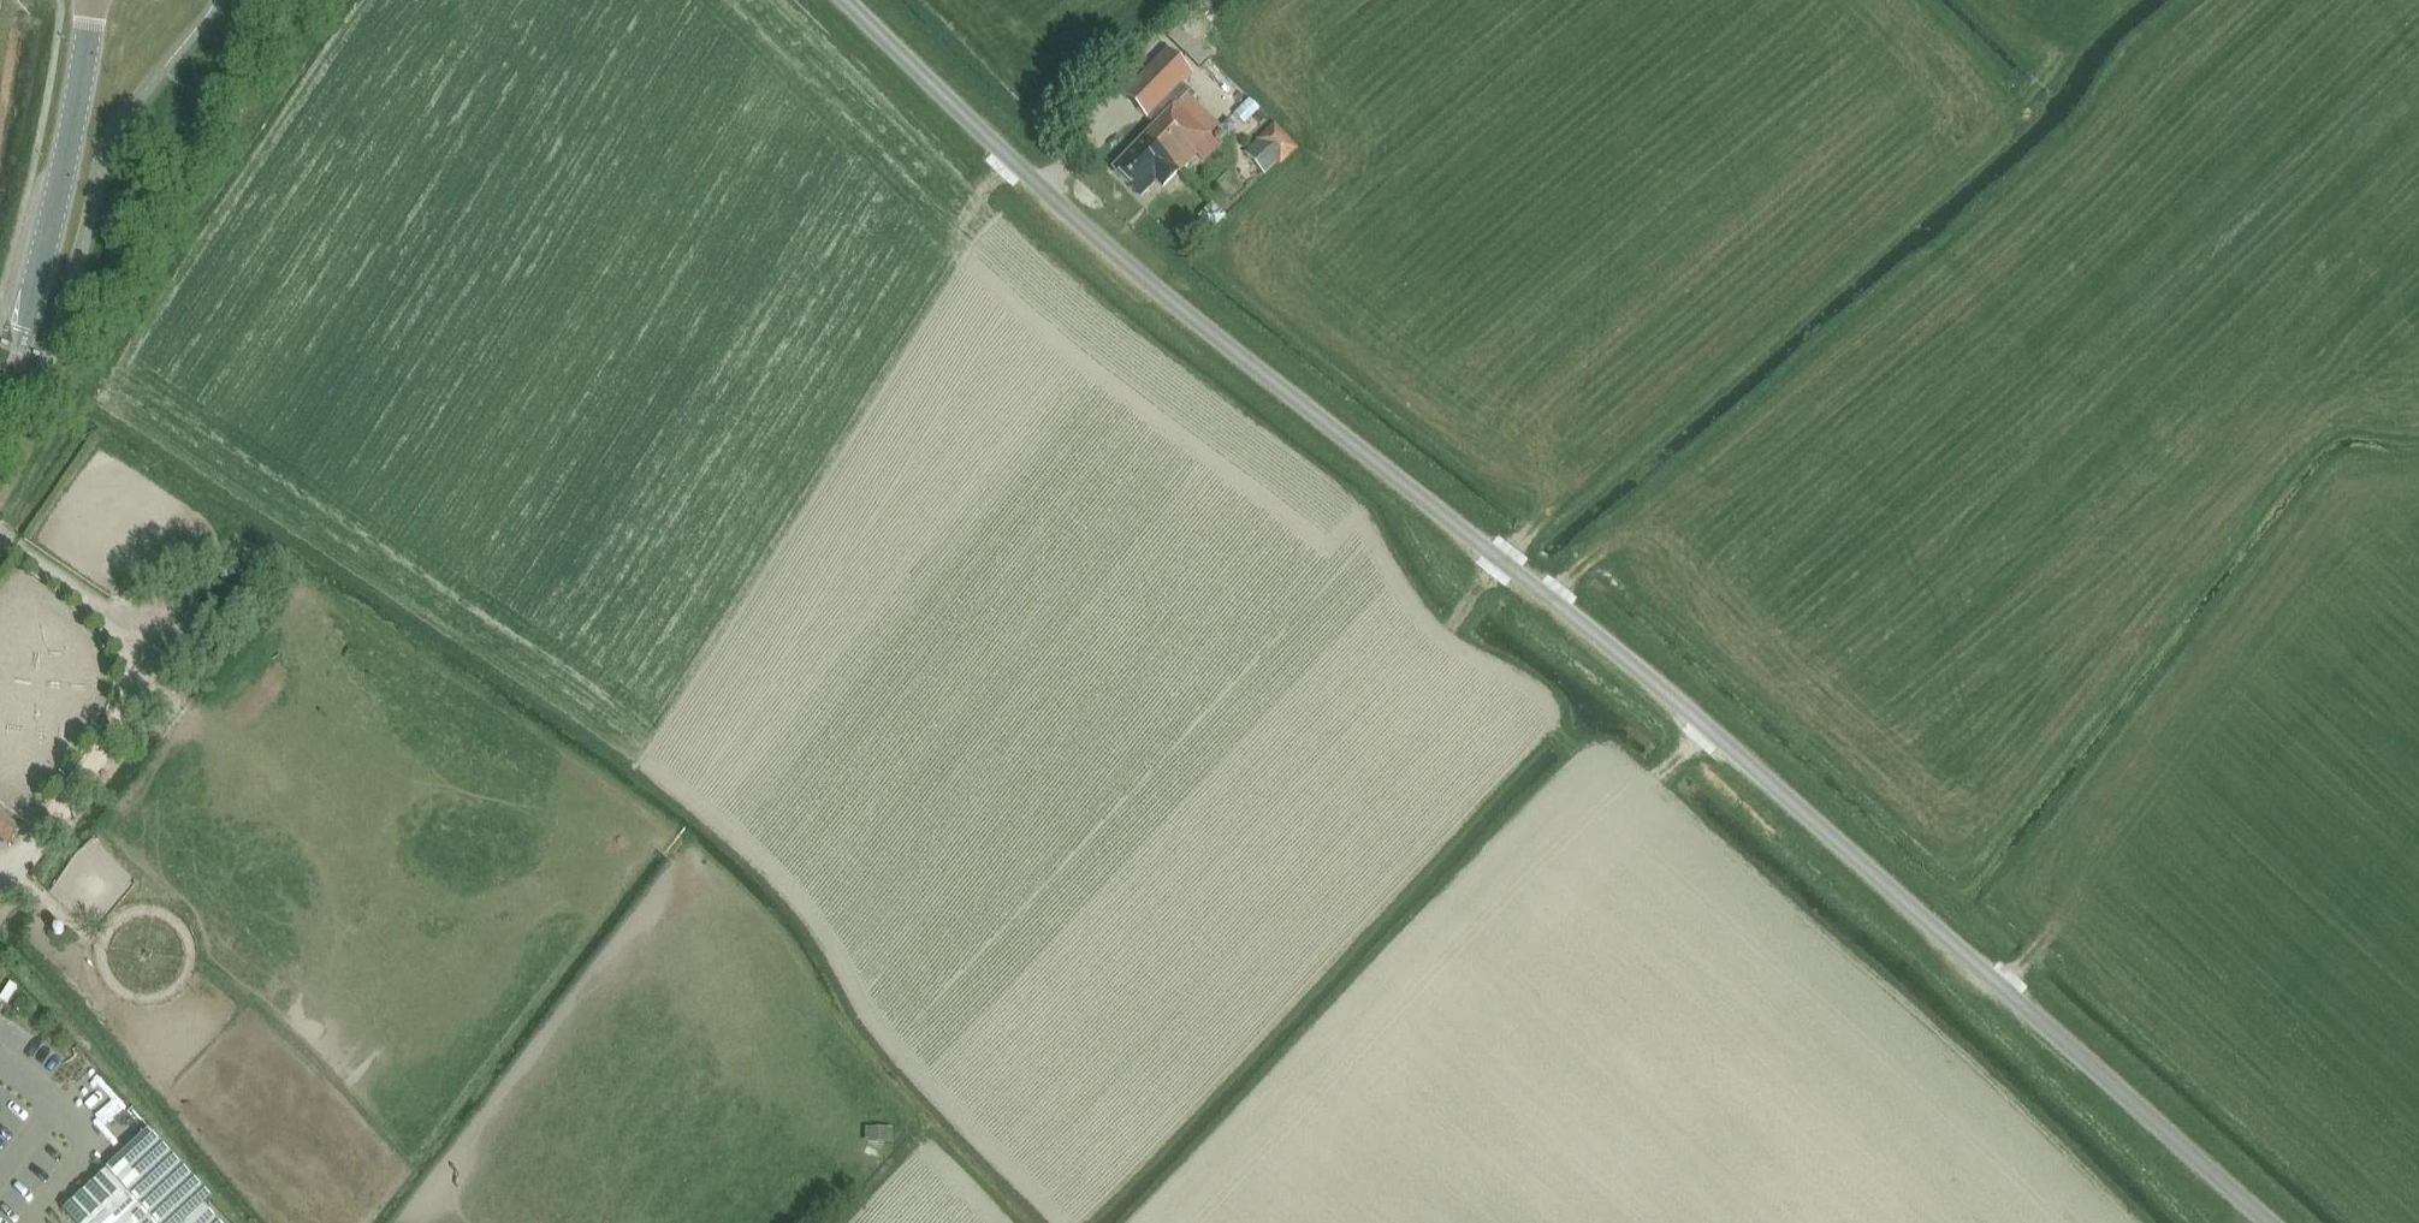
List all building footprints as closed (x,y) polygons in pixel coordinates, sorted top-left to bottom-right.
[(1160,189),(1167,183),(1194,155),(1203,165),(1219,148),(1210,138),(1220,128),(1185,95),(1188,93),(1182,87),(1192,76),(1166,51),(1123,96),(1149,121),(1150,120),(1155,126),(1112,170),(1140,197),(1154,183),(1160,189)] [(1268,130),(1258,139),(1256,141),(1257,142),(1244,154),(1266,179),(1280,167),(1298,150),(1275,124),(1273,125),(1268,130)] [(21,828),(0,814),(0,838),(10,845),(21,828)] [(96,1222),(219,1222),(204,1207),(212,1200),(148,1132),(128,1150),(105,1171),(106,1172),(127,1195),(96,1222)]
